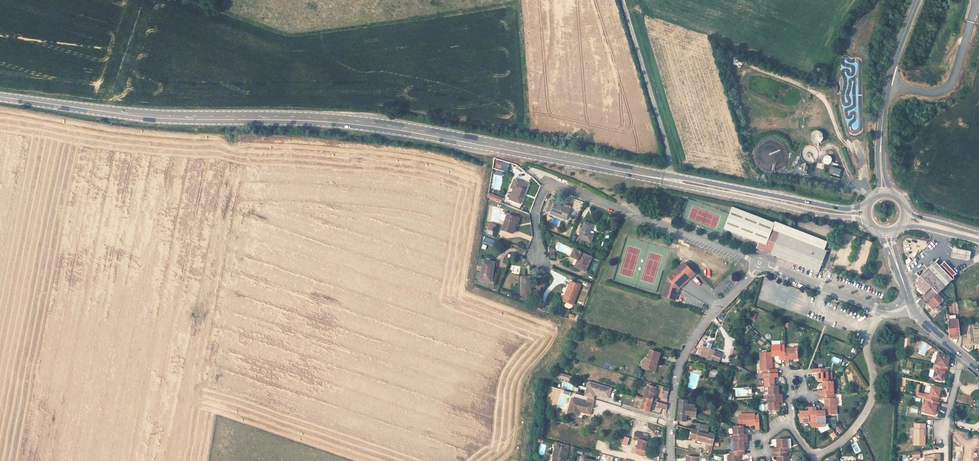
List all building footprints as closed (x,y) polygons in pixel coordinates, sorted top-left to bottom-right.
[(811,140),(820,145),(826,135),(817,130),(811,140)] [(831,165),(834,158),(826,155),(823,162),(831,165)] [(497,160),(495,168),(502,169),(504,162),(497,160)] [(841,170),(831,167),(829,173),(839,176),(841,170)] [(510,200),(520,204),(528,184),(514,178),(511,186),(514,187),(510,200)] [(502,203),(504,198),(489,192),(488,197),(502,203)] [(551,215),(566,221),(570,211),(555,206),(551,215)] [(502,231),(513,235),(518,220),(507,216),(502,231)] [(591,243),(595,235),(591,233),(594,225),(586,222),(579,239),(591,243)] [(774,224),(763,252),(770,255),(782,225),(775,222),(774,224)] [(782,225),(770,255),(818,273),(827,251),(824,250),(827,242),(782,225)] [(485,237),(483,242),(493,246),(495,240),(485,237)] [(974,252),(955,249),(953,258),(972,261),(974,252)] [(586,274),(592,259),(581,254),(575,269),(586,274)] [(480,281),(490,283),(491,274),(493,274),(495,263),(483,261),(480,281)] [(944,262),(938,267),(941,270),(951,280),(953,280),(953,276),(955,275),(944,262)] [(662,297),(672,300),(674,294),(677,295),(678,290),(694,275),(683,263),(667,278),(662,297)] [(923,295),(930,288),(936,283),(933,278),(941,270),(938,267),(934,263),(918,279),(916,288),(923,295)] [(939,292),(951,280),(941,270),(933,278),(936,283),(930,288),(937,295),(939,292)] [(522,279),(523,297),(531,297),(531,279),(522,279)] [(573,306),(581,288),(570,284),(566,295),(567,296),(564,303),(573,306)] [(943,301),(937,295),(930,288),(923,295),(919,299),(926,305),(927,305),(932,311),(934,309),(937,312),(940,308),(938,306),(943,301)] [(943,301),(946,298),(939,292),(937,295),(943,301)] [(577,314),(570,312),(568,318),(575,320),(577,314)] [(955,316),(946,317),(949,338),(957,337),(955,316)] [(698,356),(698,357),(712,361),(712,360),(719,363),(722,354),(711,350),(711,349),(701,346),(698,355),(698,356)] [(771,352),(771,357),(780,356),(780,360),(782,360),(785,360),(784,349),(784,346),(771,346),(771,352)] [(797,349),(784,349),(785,360),(785,364),(787,364),(789,364),(789,360),(797,359),(797,349)] [(946,373),(947,369),(948,362),(949,358),(938,350),(936,362),(935,362),(933,370),(935,371),(933,380),(942,382),(943,377),(944,373),(946,373)] [(647,359),(644,369),(654,372),(660,354),(650,351),(647,359)] [(762,374),(777,374),(777,372),(777,370),(772,370),(771,357),(771,352),(759,353),(760,371),(762,371),(762,374)] [(711,368),(709,375),(716,378),(719,371),(711,368)] [(822,382),(828,382),(827,369),(813,369),(813,371),(813,373),(816,373),(817,382),(822,382)] [(768,387),(774,386),(773,378),(777,378),(777,376),(777,374),(762,374),(762,379),(764,379),(764,387),(768,387)] [(820,395),(833,395),(833,382),(832,382),(828,382),(822,382),(822,391),(818,391),(819,393),(819,395),(820,395)] [(611,388),(594,383),(591,393),(586,391),(584,396),(587,397),(592,398),(593,394),(594,394),(608,398),(611,388)] [(643,398),(652,401),(655,388),(647,386),(643,398)] [(774,386),(768,387),(768,395),(767,395),(767,399),(782,399),(782,397),(782,395),(778,394),(778,386),(774,386)] [(926,400),(938,402),(938,398),(939,394),(940,389),(931,387),(929,396),(925,395),(924,399),(926,400)] [(833,395),(820,395),(820,397),(820,399),(824,399),(825,411),(825,416),(836,415),(835,399),(833,399),(833,395)] [(585,403),(571,398),(566,413),(573,416),(574,410),(578,411),(589,415),(592,405),(585,403)] [(648,412),(652,401),(643,398),(642,402),(639,401),(638,405),(641,406),(640,410),(648,412)] [(782,399),(767,399),(767,403),(769,403),(769,412),(779,412),(778,403),(782,403),(782,401),(782,399)] [(938,402),(926,400),(925,404),(927,405),(925,414),(934,416),(936,411),(936,407),(938,407),(939,403),(938,402)] [(696,411),(696,409),(694,409),(694,406),(687,405),(687,401),(679,401),(678,409),(696,411)] [(656,407),(666,410),(667,405),(657,402),(656,407)] [(799,423),(812,423),(811,408),(809,408),(808,408),(808,412),(799,413),(799,423)] [(825,416),(825,411),(816,411),(816,408),(814,408),(811,408),(812,423),(825,422),(825,416)] [(696,411),(678,409),(677,421),(685,422),(686,418),(686,415),(695,416),(696,411)] [(738,426),(743,426),(755,425),(755,429),(757,429),(759,429),(759,430),(758,416),(755,416),(754,414),(738,415),(738,426)] [(709,427),(697,424),(695,430),(707,433),(709,427)] [(914,429),(914,446),(925,446),(925,437),(924,436),(924,430),(925,430),(925,424),(915,424),(915,429),(914,429)] [(836,430),(841,434),(845,430),(840,425),(836,430)] [(732,439),(747,438),(747,436),(746,434),(743,434),(743,426),(738,426),(733,426),(733,435),(732,435),(732,439)] [(695,431),(692,430),(691,433),(689,438),(702,442),(706,443),(713,444),(714,440),(715,437),(697,432),(698,432),(695,431)] [(645,451),(647,443),(648,436),(647,436),(643,435),(643,434),(635,432),(634,439),(636,440),(635,445),(637,445),(636,447),(634,447),(632,453),(644,456),(645,451)] [(734,452),(744,451),(743,442),(747,442),(747,441),(747,438),(732,439),(732,443),(734,443),(734,452)] [(773,453),(786,452),(787,452),(787,439),(776,440),(777,449),(773,449),(773,451),(773,453)] [(555,447),(552,457),(553,457),(553,460),(564,460),(563,459),(565,450),(555,447)] [(739,455),(744,455),(744,453),(744,451),(734,452),(729,452),(730,456),(727,456),(728,460),(739,460),(739,455)] [(773,453),(773,455),(773,457),(777,457),(777,460),(789,460),(789,457),(786,457),(786,452),(773,453)]
